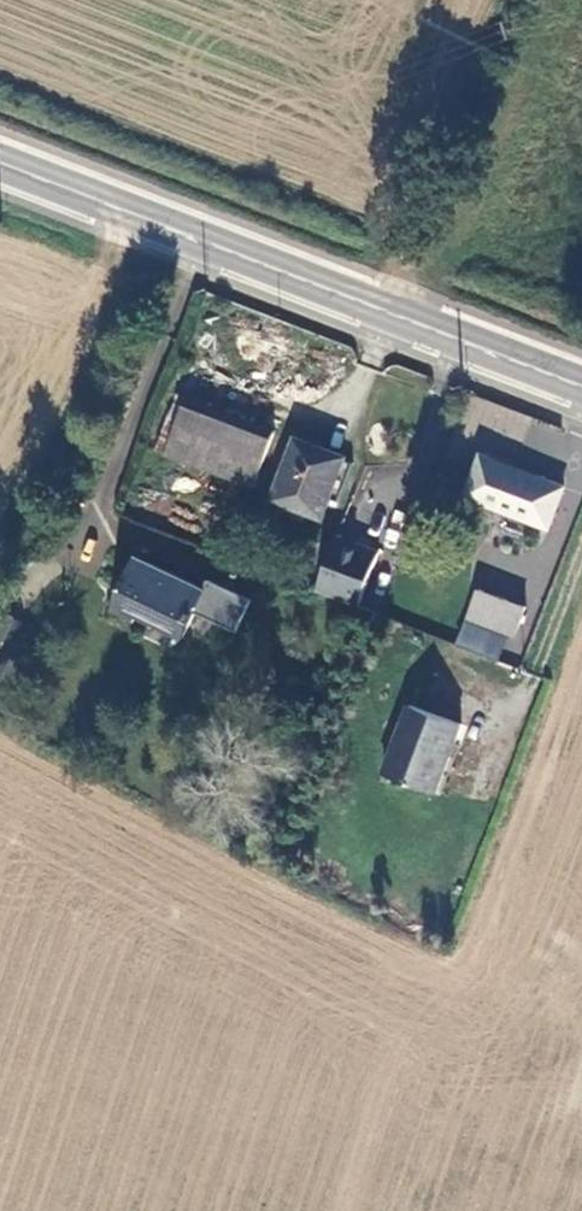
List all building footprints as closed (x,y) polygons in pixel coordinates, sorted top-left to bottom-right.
[(152,450),(164,453),(187,397),(175,393),(152,450)] [(272,429),(187,397),(164,453),(250,487),(272,429)] [(293,439),(269,499),(320,520),(343,458),(293,439)] [(562,487),(478,454),(462,497),(545,529),(562,487)] [(333,535),(314,590),(356,605),(376,550),(333,535)] [(181,632),(201,589),(134,556),(106,615),(127,626),(135,610),(181,632)] [(479,653),(489,626),(507,633),(512,635),(523,606),(476,589),(456,644),(479,653)] [(489,626),(479,653),(497,659),(507,633),(489,626)] [(7,645),(0,642),(0,670),(11,647),(7,645)] [(463,726),(408,703),(383,770),(434,792),(463,726)]
